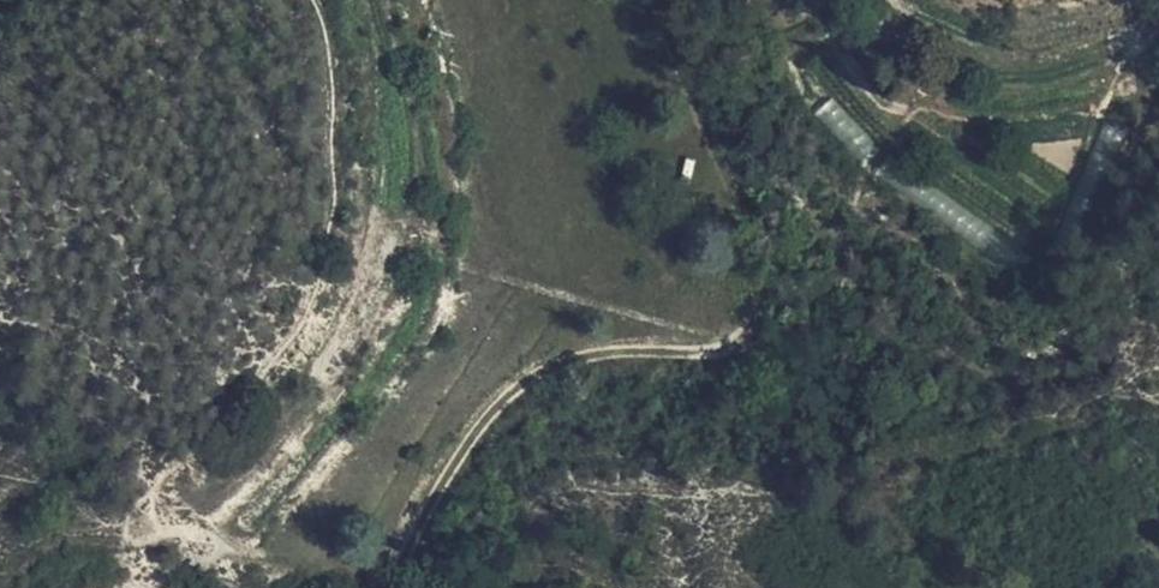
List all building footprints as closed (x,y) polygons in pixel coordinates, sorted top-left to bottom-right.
[(835,97),(817,109),(851,156),(869,143),(835,97)]
